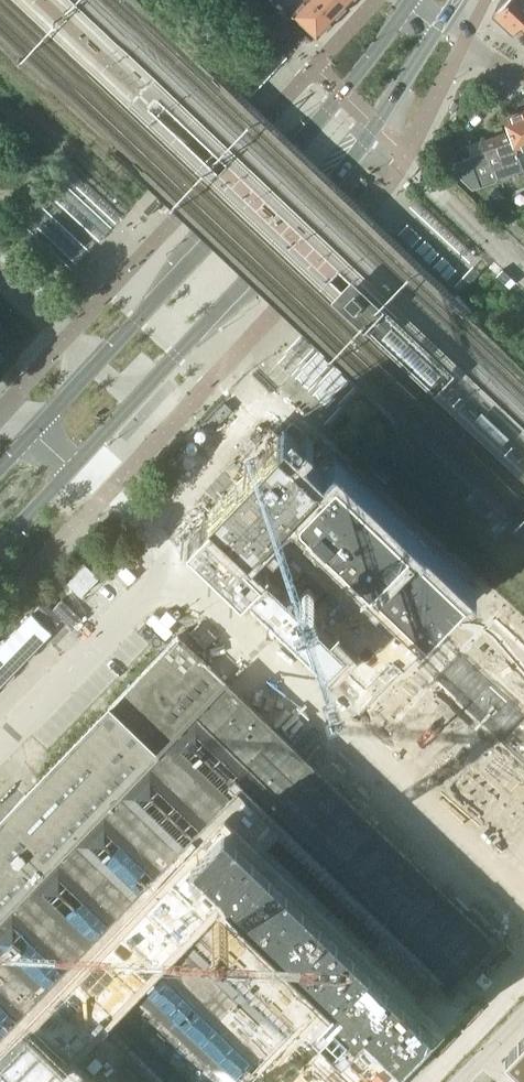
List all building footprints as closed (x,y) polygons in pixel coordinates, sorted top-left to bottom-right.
[(316,0),(305,0),(291,15),(316,38),(335,18),(316,0)] [(335,18),(351,1),(349,0),(316,0),(335,18)] [(519,24),(523,19),(523,0),(506,0),(493,14),(512,32),(519,24)] [(509,131),(516,150),(517,150),(523,148),(523,110),(505,117),(509,131)] [(509,131),(482,140),(486,151),(446,164),(466,184),(477,180),(479,186),(484,184),(493,213),(523,202),(523,179),(521,171),(496,180),(495,178),(523,168),(517,150),(516,150),(509,131)] [(74,259),(87,247),(57,214),(44,226),(74,259)] [(356,306),(366,315),(374,306),(364,297),(356,306)] [(211,511),(186,537),(327,673),(338,661),(361,684),(362,685),(363,685),(365,685),(366,684),(367,684),(391,658),(403,669),(442,628),(435,621),(465,590),(336,465),(324,478),(278,433),(207,507),(211,511)] [(367,708),(497,833),(506,823),(506,822),(523,803),(523,641),(476,598),(367,708)] [(177,636),(1,819),(0,820),(0,1081),(400,1081),(405,1077),(425,1056),(404,1035),(431,1006),(450,987),(472,964),(494,941),(476,924),(464,912),(451,900),(434,883),(237,693),(177,636)] [(504,1059),(523,1079),(523,1037),(504,1059)]
